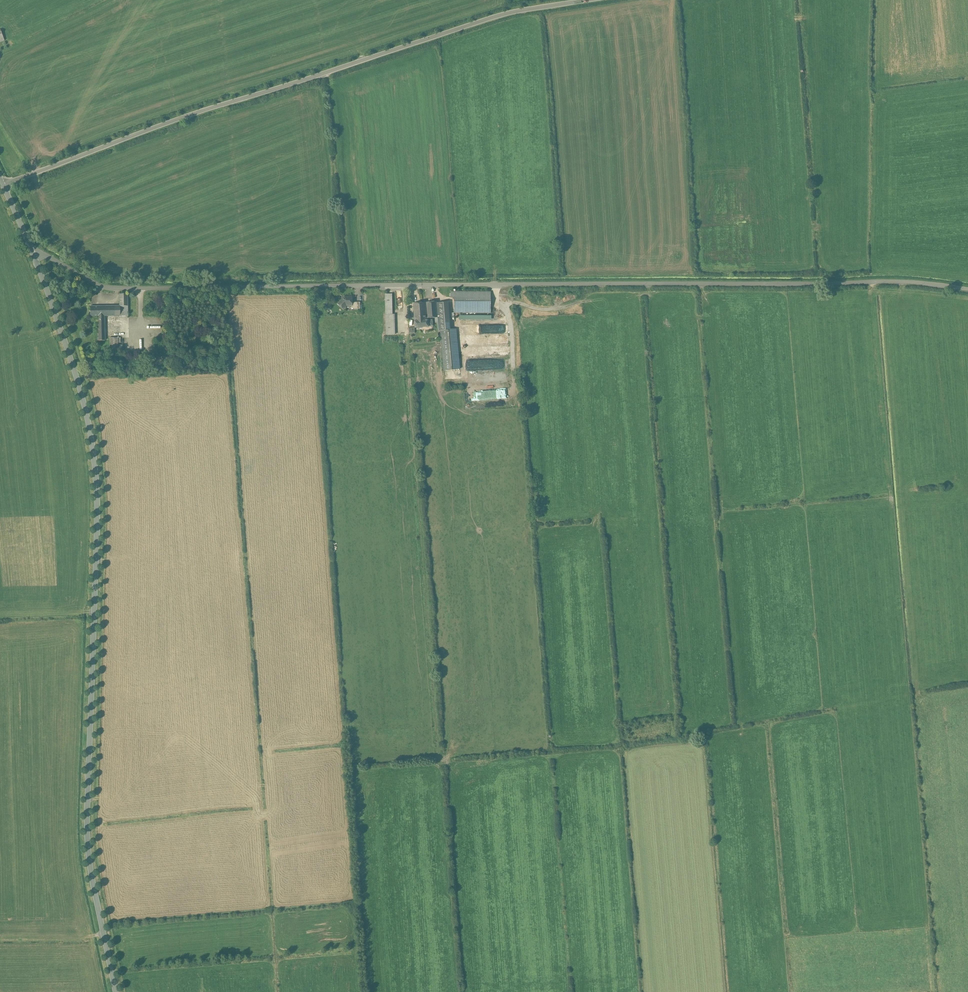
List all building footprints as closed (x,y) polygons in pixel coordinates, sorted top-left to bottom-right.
[(491,292),(450,292),(450,298),(454,298),(454,313),(491,313),(491,292)] [(127,294),(119,294),(119,306),(128,306),(127,294)] [(352,302),(352,297),(345,297),(342,297),(342,299),(342,300),(338,304),(343,309),(347,305),(350,305),(353,309),(356,309),(356,302),(352,302)] [(436,302),(427,302),(427,305),(428,318),(435,317),(435,323),(438,323),(437,317),(436,304),(436,303),(437,303),(436,302)] [(425,303),(414,304),(415,317),(426,315),(426,318),(428,318),(427,305),(426,305),(425,303)] [(445,303),(436,304),(437,317),(438,323),(438,331),(440,331),(440,330),(447,330),(445,303)] [(98,306),(90,306),(90,317),(97,317),(98,317),(98,306)] [(119,306),(98,306),(98,317),(104,317),(106,317),(107,316),(120,316),(119,306)] [(128,306),(119,306),(120,316),(128,316),(128,306)] [(392,314),(386,315),(386,335),(394,335),(394,314),(393,314),(392,314)] [(426,315),(415,317),(415,321),(415,328),(429,327),(433,326),(432,320),(428,320),(428,318),(426,318),(426,315)] [(447,330),(440,330),(440,331),(444,370),(460,369),(456,329),(447,330)] [(118,353),(118,337),(110,338),(110,353),(118,353)]
